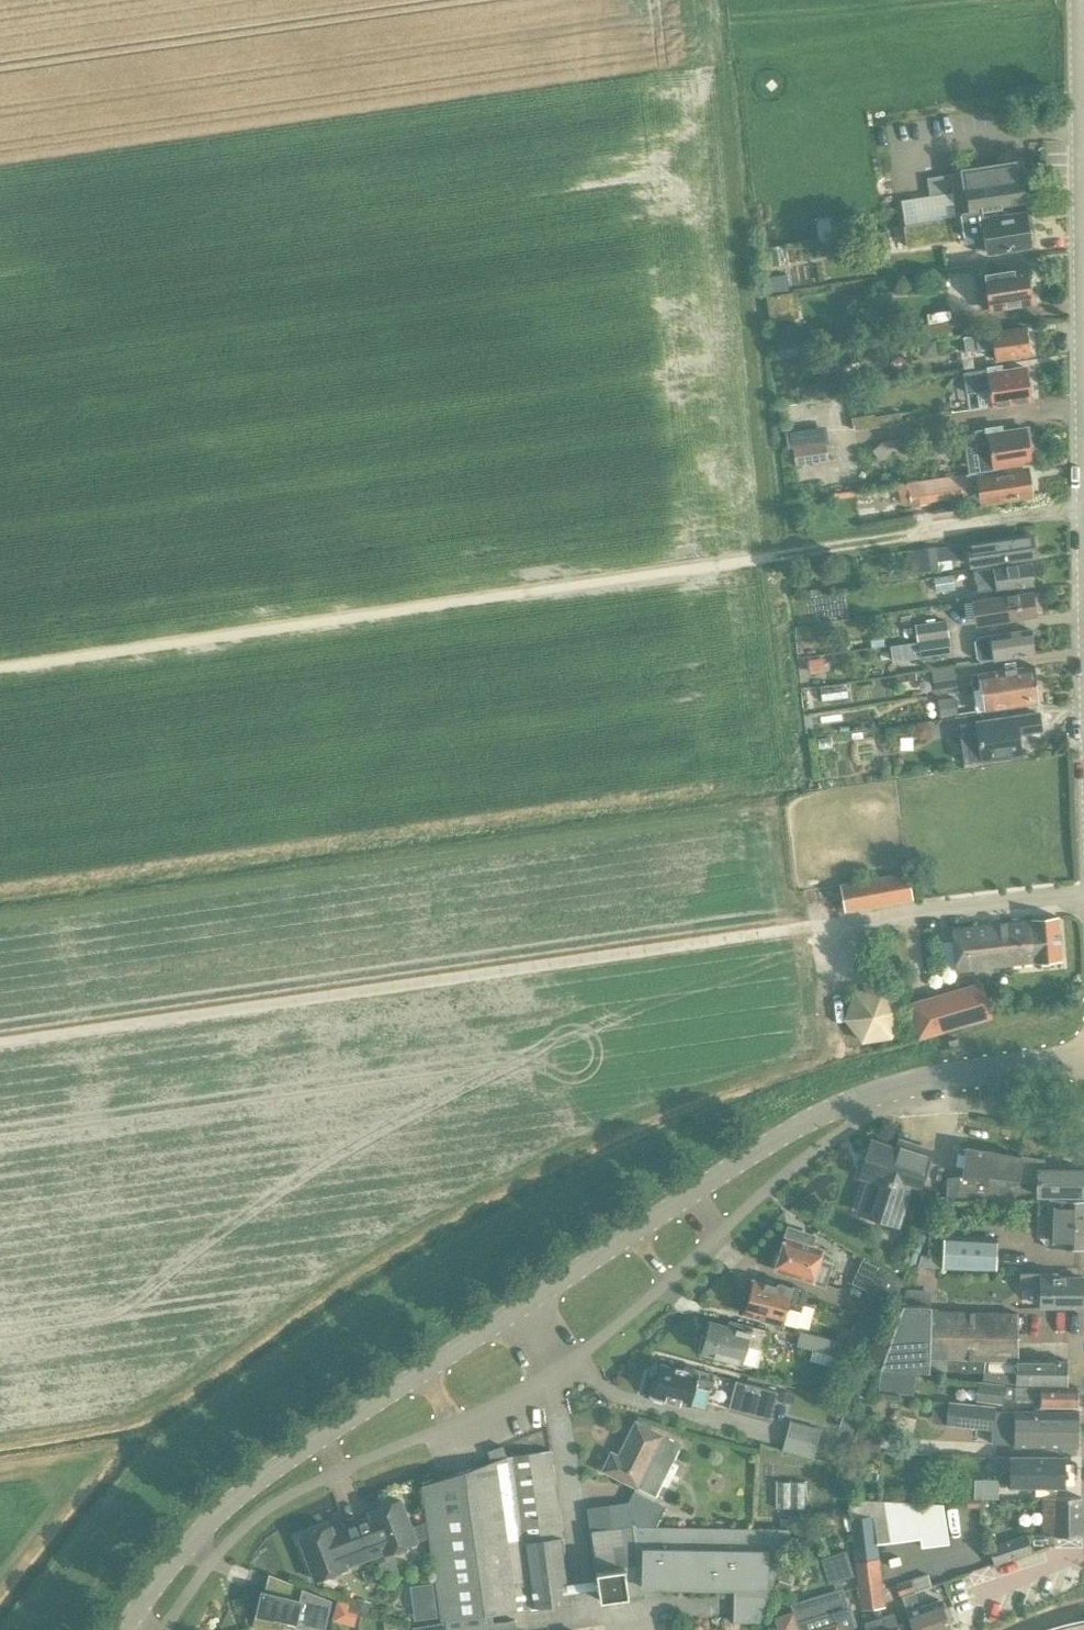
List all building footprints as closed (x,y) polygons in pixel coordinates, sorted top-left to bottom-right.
[(961,217),(904,226),(907,247),(972,237),(975,251),(987,249),(987,251),(1032,245),(1031,240),(1033,237),(1033,231),(1030,228),(1027,213),(1010,216),(1008,202),(1025,199),(1020,162),(963,170),(964,172),(950,174),(927,178),(930,197),(953,193),(955,210),(960,209),(961,217)] [(984,272),(980,272),(983,289),(987,289),(990,306),(1021,302),(1024,304),(1031,303),(1035,297),(1034,290),(1031,287),(1028,265),(984,272)] [(788,275),(768,277),(769,287),(789,285),(788,275)] [(926,324),(927,338),(952,334),(950,320),(926,324)] [(975,334),(975,335),(977,350),(994,348),(996,360),(1031,355),(1027,327),(975,334)] [(947,338),(948,350),(962,348),(960,337),(947,338)] [(936,339),(921,341),(923,355),(938,353),(936,339)] [(801,342),(779,345),(775,346),(777,358),(803,355),(801,342)] [(872,350),(857,352),(858,365),(873,363),(872,350)] [(990,389),(992,407),(1032,401),(1031,397),(1034,396),(1032,385),(1030,385),(1027,367),(1001,371),(1000,366),(964,372),(967,392),(990,389)] [(979,470),(992,467),(1032,461),(1031,458),(1035,457),(1033,445),(1030,446),(1027,428),(1002,431),(1001,426),(986,429),(974,431),(976,443),(975,444),(979,470)] [(795,465),(828,460),(826,443),(792,449),(795,465)] [(990,470),(926,480),(929,500),(960,494),(979,492),(981,504),(1032,496),(1028,468),(991,474),(990,470)] [(1032,535),(967,544),(969,558),(993,555),(994,562),(1035,557),(1032,535)] [(935,546),(905,550),(908,572),(939,568),(938,560),(962,557),(961,544),(935,548),(935,546)] [(974,570),(974,572),(976,584),(995,582),(997,591),(1033,586),(1029,562),(974,570)] [(958,592),(955,574),(934,577),(937,595),(958,592)] [(983,624),(994,623),(1036,616),(1032,591),(973,601),(976,618),(983,624)] [(949,637),(948,637),(946,620),(915,625),(917,642),(949,637)] [(1034,654),(1030,629),(977,636),(974,641),(976,658),(981,661),(1034,654)] [(949,637),(917,642),(920,658),(951,653),(949,637)] [(808,659),(810,673),(826,671),(824,658),(808,659)] [(973,689),(1036,680),(1034,665),(970,675),(973,689)] [(954,667),(931,670),(934,690),(957,687),(954,667)] [(1039,702),(1036,680),(973,689),(976,711),(1039,702)] [(849,698),(846,681),(820,685),(822,702),(849,698)] [(959,714),(956,698),(938,700),(940,718),(959,714)] [(965,762),(981,760),(981,762),(1022,756),(1019,734),(1042,731),(1039,712),(976,721),(976,725),(959,728),(965,762)] [(845,912),(913,900),(908,872),(840,884),(845,912)] [(1062,960),(1057,918),(1057,917),(952,928),(956,971),(1062,960)] [(992,1017),(991,1015),(981,981),(908,1002),(918,1038),(992,1017)] [(893,1039),(902,1013),(903,1010),(884,986),(854,990),(843,1019),(862,1043),(893,1039)] [(931,1151),(901,1141),(900,1141),(897,1149),(872,1140),(861,1176),(869,1179),(858,1212),(898,1225),(911,1183),(919,1186),(931,1151)] [(1020,1182),(1024,1157),(966,1147),(963,1175),(947,1177),(946,1195),(1010,1199),(1010,1185),(1022,1186),(1023,1182),(1020,1182)] [(1024,1157),(1020,1182),(1023,1182),(1036,1183),(1036,1169),(1043,1169),(1043,1159),(1024,1157)] [(1036,1183),(1036,1196),(1083,1196),(1083,1170),(1043,1169),(1036,1169),(1036,1183)] [(1050,1200),(1049,1213),(1040,1213),(1039,1238),(1049,1239),(1049,1248),(1083,1249),(1083,1231),(1083,1201),(1050,1200)] [(822,1250),(813,1247),(817,1235),(797,1228),(793,1241),(785,1238),(775,1269),(814,1281),(813,1283),(825,1287),(833,1263),(820,1259),(822,1250)] [(918,1264),(917,1268),(997,1271),(997,1264),(998,1241),(943,1239),(942,1254),(929,1254),(921,1254),(918,1264)] [(877,1268),(862,1303),(889,1314),(904,1280),(877,1268)] [(1083,1306),(1083,1277),(1056,1277),(1056,1274),(1021,1274),(1021,1285),(1040,1285),(1040,1306),(1083,1306)] [(776,1286),(773,1285),(774,1279),(766,1277),(764,1283),(753,1280),(749,1293),(746,1292),(740,1312),(796,1328),(808,1290),(792,1285),(792,1287),(778,1283),(776,1286)] [(901,1304),(903,1305),(930,1305),(931,1290),(907,1288),(901,1304)] [(878,1339),(888,1317),(889,1314),(862,1303),(851,1328),(878,1339)] [(931,1306),(930,1305),(903,1305),(880,1367),(899,1370),(929,1372),(929,1370),(983,1373),(984,1360),(1018,1360),(1018,1313),(931,1310),(931,1306)] [(702,1334),(698,1348),(701,1349),(700,1353),(743,1364),(756,1367),(762,1348),(766,1331),(730,1322),(729,1325),(709,1320),(705,1335),(702,1334)] [(840,1357),(843,1342),(800,1331),(797,1345),(840,1357)] [(1068,1360),(1018,1360),(984,1360),(983,1373),(982,1381),(1068,1387),(1068,1360)] [(685,1370),(660,1363),(652,1394),(690,1404),(691,1402),(705,1406),(709,1389),(711,1389),(715,1375),(700,1371),(700,1370),(686,1366),(685,1370)] [(778,1391),(736,1380),(728,1409),(771,1420),(778,1391)] [(1068,1387),(982,1381),(978,1380),(975,1400),(1003,1404),(1004,1401),(1014,1400),(1040,1400),(1040,1406),(1078,1406),(1078,1387),(1068,1387)] [(780,1393),(777,1403),(789,1406),(791,1396),(780,1393)] [(1014,1410),(996,1410),(996,1406),(948,1401),(945,1424),(991,1429),(991,1444),(1015,1444),(1014,1447),(1078,1447),(1078,1411),(1014,1410)] [(790,1420),(782,1450),(813,1459),(821,1428),(790,1420)] [(681,1444),(636,1422),(619,1456),(611,1452),(603,1470),(655,1496),(681,1444)] [(503,1445),(488,1451),(491,1462),(507,1457),(503,1445)] [(491,1462),(422,1486),(441,1621),(493,1614),(572,1603),(550,1451),(513,1456),(507,1457),(491,1462)] [(1064,1486),(1064,1457),(1011,1457),(1011,1486),(1064,1486)] [(998,1489),(998,1486),(999,1479),(974,1479),(974,1488),(998,1489)] [(998,1498),(998,1489),(974,1488),(974,1498),(979,1498),(998,1498)] [(628,1502),(588,1508),(591,1532),(633,1526),(656,1527),(666,1506),(634,1491),(628,1502)] [(1042,1536),(1081,1536),(1082,1497),(1043,1496),(1042,1536)] [(949,1543),(944,1504),(848,1499),(850,1518),(861,1610),(885,1607),(877,1543),(921,1538),(921,1536),(932,1535),(933,1545),(949,1543)] [(356,1522),(370,1558),(385,1552),(385,1554),(394,1551),(394,1553),(398,1555),(407,1552),(409,1548),(408,1546),(416,1542),(400,1500),(369,1512),(371,1516),(356,1522)] [(793,1519),(781,1518),(781,1529),(790,1529),(793,1529),(793,1519)] [(347,1566),(370,1558),(356,1522),(333,1531),(330,1526),(300,1538),(314,1574),(330,1568),(333,1573),(347,1568),(347,1566)] [(633,1526),(591,1532),(596,1571),(600,1600),(645,1594),(644,1589),(661,1587),(661,1590),(734,1591),(734,1619),(734,1622),(760,1622),(790,1529),(781,1529),(752,1528),(656,1527),(633,1526)] [(995,1564),(1033,1552),(1027,1534),(989,1547),(995,1564)] [(931,1545),(933,1545),(932,1535),(921,1536),(921,1538),(922,1546),(931,1545)] [(829,1583),(833,1582),(841,1580),(855,1576),(847,1550),(821,1558),(829,1583)] [(782,1571),(777,1587),(791,1593),(797,1575),(782,1571)] [(931,1586),(929,1577),(928,1574),(911,1579),(915,1592),(932,1587),(931,1586)] [(915,1592),(911,1579),(896,1584),(900,1596),(901,1596),(904,1595),(907,1594),(915,1592)] [(843,1587),(841,1580),(833,1582),(835,1589),(790,1604),(792,1611),(774,1617),(778,1629),(846,1629),(855,1627),(843,1587)] [(431,1585),(414,1588),(418,1621),(436,1618),(431,1585)] [(253,1629),(257,1629),(282,1629),(283,1628),(291,1629),(294,1629),(295,1629),(295,1627),(299,1628),(307,1629),(308,1628),(308,1625),(309,1625),(324,1629),(325,1627),(331,1601),(331,1600),(302,1589),(300,1599),(261,1591),(256,1615),(253,1629)] [(912,1609),(910,1610),(904,1595),(901,1596),(907,1611),(914,1629),(952,1629),(940,1599),(912,1609)] [(357,1599),(354,1609),(367,1612),(369,1602),(357,1599)] [(904,1628),(903,1622),(897,1624),(894,1612),(865,1622),(866,1629),(905,1629),(904,1628)] [(515,1620),(487,1624),(488,1629),(517,1629),(515,1620)]
